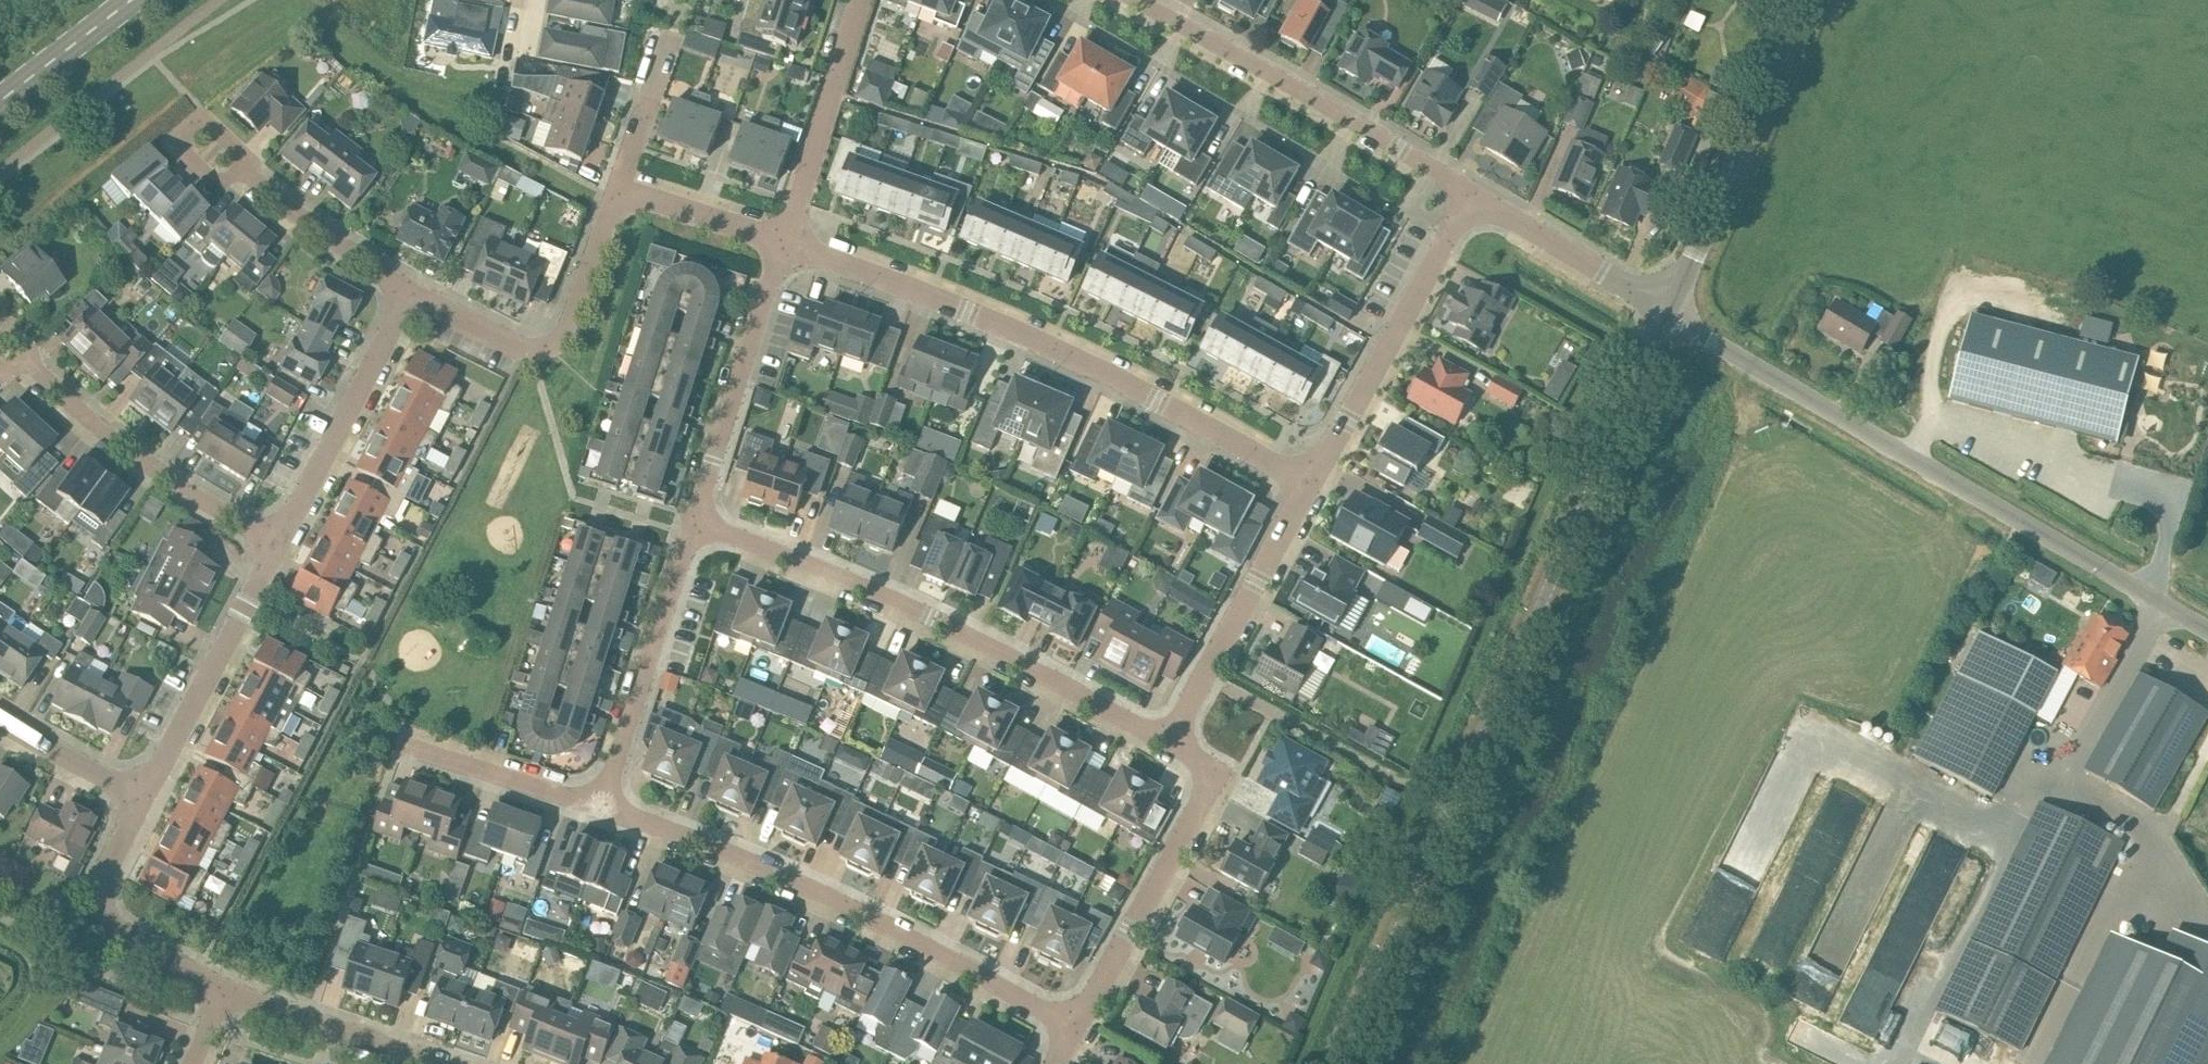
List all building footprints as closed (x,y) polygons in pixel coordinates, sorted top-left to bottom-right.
[(425,45),(471,54),(492,59),(496,42),(498,32),(502,11),(460,2),(451,0),(435,0),(432,19),(431,18),(425,45)] [(550,13),(611,25),(616,0),(553,0),(550,13)] [(738,45),(737,45),(737,46),(779,59),(784,46),(787,47),(789,41),(798,44),(812,0),(752,0),(738,45)] [(924,8),(927,0),(884,0),(906,9),(909,2),(924,8)] [(924,8),(938,14),(935,21),(958,30),(966,8),(956,4),(957,0),(927,0),(924,8)] [(1000,60),(1026,9),(1022,7),(1025,2),(1020,0),(1009,0),(1008,0),(1001,0),(990,22),(976,14),(958,50),(976,59),(981,50),(1000,60)] [(1219,7),(1236,16),(1239,11),(1255,19),(1257,15),(1266,0),(1223,0),(1219,7)] [(1352,9),(1337,0),(1325,0),(1320,9),(1304,0),(1283,37),(1285,39),(1283,43),(1295,49),(1297,45),(1309,53),(1319,35),(1332,42),(1352,9)] [(1464,2),(1476,8),(1480,0),(1465,0),(1464,2)] [(1663,18),(1679,24),(1689,0),(1670,0),(1663,18)] [(1026,9),(1000,60),(1021,70),(1037,78),(1051,51),(1049,49),(1038,44),(1045,30),(1050,21),(1044,18),(1046,14),(1033,7),(1031,11),(1026,9)] [(707,18),(702,35),(723,41),(728,25),(707,18)] [(1653,54),(1654,55),(1672,32),(1657,21),(1640,44),(1653,54)] [(547,30),(542,57),(620,72),(627,35),(583,27),(581,37),(547,30)] [(1389,47),(1363,31),(1341,69),(1367,84),(1374,73),(1400,88),(1413,66),(1387,51),(1389,47)] [(722,43),(689,32),(684,48),(716,59),(717,56),(721,46),(722,43)] [(950,62),(957,47),(945,42),(939,57),(950,62)] [(1062,84),(1086,98),(1109,59),(1084,44),(1071,66),(1058,59),(1042,87),(1055,95),(1062,84)] [(721,46),(717,56),(731,60),(734,50),(721,46)] [(1588,66),(1582,49),(1568,55),(1574,72),(1588,66)] [(1109,59),(1086,98),(1111,112),(1104,123),(1118,131),(1134,103),(1122,96),(1135,74),(1123,67),(1125,63),(1112,55),(1109,59)] [(1486,55),(1467,86),(1489,99),(1508,68),(1486,55)] [(773,60),(760,56),(755,69),(769,74),(773,60)] [(1742,70),(1719,64),(1712,83),(1736,90),(1742,70)] [(807,70),(793,66),(790,77),(803,82),(807,70)] [(560,76),(552,100),(598,116),(606,94),(612,77),(564,68),(560,76)] [(892,91),(895,83),(868,72),(858,98),(885,108),(892,91)] [(1463,92),(1428,72),(1407,108),(1442,128),(1444,125),(1447,127),(1458,108),(1455,106),(1463,92)] [(1586,74),(1566,124),(1566,125),(1582,132),(1594,104),(1592,103),(1602,81),(1586,74)] [(1708,88),(1685,74),(1671,96),(1695,110),(1708,88)] [(516,75),(513,88),(524,90),(527,77),(516,75)] [(242,98),(232,109),(258,133),(268,122),(281,134),(302,112),(283,94),(281,96),(261,77),(252,87),(249,86),(241,94),(242,98)] [(895,83),(892,91),(900,95),(898,99),(904,102),(910,89),(895,83)] [(1525,171),(1547,133),(1519,116),(1517,110),(1524,97),(1501,84),(1488,107),(1501,115),(1483,146),(1525,171)] [(320,87),(304,105),(310,109),(325,92),(320,87)] [(368,113),(377,100),(364,91),(359,97),(360,108),(368,113)] [(686,146),(704,94),(696,91),(688,105),(675,100),(662,138),(686,146)] [(1721,129),(1734,101),(1710,91),(1698,119),(1721,129)] [(1044,97),(1034,92),(1025,108),(1035,113),(1044,97)] [(1138,116),(1122,142),(1146,156),(1155,141),(1169,149),(1193,108),(1181,101),(1180,97),(1175,93),(1171,95),(1169,94),(1151,124),(1138,116)] [(713,97),(704,94),(686,146),(710,155),(723,117),(711,113),(713,97)] [(512,98),(509,112),(519,114),(522,100),(512,98)] [(546,117),(544,123),(554,126),(590,139),(598,116),(552,100),(546,117)] [(930,105),(926,120),(941,125),(945,110),(930,105)] [(1193,108),(1169,149),(1183,158),(1174,173),(1198,187),(1213,160),(1200,152),(1210,135),(1217,122),(1214,121),(1214,116),(1208,113),(1204,115),(1193,108)] [(945,110),(941,125),(961,131),(966,116),(946,109),(945,110)] [(896,119),(881,113),(877,124),(892,129),(896,119)] [(408,114),(404,120),(418,129),(422,122),(408,114)] [(731,162),(755,171),(774,118),(766,116),(757,129),(745,125),(731,162)] [(511,117),(505,136),(518,141),(525,122),(511,117)] [(774,118),(755,171),(780,179),(793,142),(780,137),(782,121),(774,118)] [(897,119),(893,129),(908,134),(912,123),(897,119)] [(998,123),(990,139),(1001,144),(1009,129),(998,123)] [(320,179),(348,142),(335,132),(328,141),(307,125),(282,157),(304,175),(308,170),(320,179)] [(554,126),(546,149),(582,162),(590,139),(554,126)] [(1679,172),(1695,136),(1678,129),(1663,165),(1679,172)] [(945,145),(948,135),(933,130),(930,141),(945,145)] [(948,135),(945,145),(960,150),(964,140),(948,135)] [(880,168),(856,159),(861,146),(845,141),(831,179),(844,184),(840,195),(867,204),(880,168)] [(348,142),(320,179),(333,188),(328,193),(351,210),(375,178),(354,161),(361,152),(348,142)] [(1224,161),(1208,188),(1233,203),(1242,188),(1254,195),(1277,157),(1271,153),(1271,149),(1264,145),(1260,147),(1254,144),(1250,151),(1235,142),(1224,161)] [(1574,144),(1555,188),(1587,202),(1606,158),(1574,144)] [(147,211),(180,184),(166,170),(148,148),(110,179),(128,201),(133,197),(147,211)] [(1104,160),(1092,152),(1084,165),(1096,173),(1104,160)] [(457,170),(490,186),(498,168),(465,153),(457,170)] [(1028,159),(1012,154),(1008,166),(1024,171),(1028,159)] [(1277,157),(1254,195),(1276,208),(1268,223),(1279,230),(1294,205),(1283,199),(1300,170),(1293,167),(1293,162),(1286,158),(1282,160),(1277,157)] [(1024,171),(1039,176),(1043,164),(1028,159),(1024,171)] [(1108,163),(1101,175),(1109,180),(1116,168),(1108,163)] [(523,177),(504,166),(497,179),(517,189),(523,177)] [(906,177),(880,168),(867,204),(893,214),(906,177)] [(1064,171),(1060,182),(1077,187),(1080,176),(1064,171)] [(1614,196),(1605,216),(1632,228),(1641,208),(1648,211),(1659,187),(1622,171),(1611,195),(1614,196)] [(932,187),(919,223),(945,232),(947,226),(957,230),(973,190),(936,176),(932,187)] [(932,187),(906,177),(893,214),(919,223),(932,187)] [(1123,190),(1109,182),(1103,192),(1117,201),(1123,190)] [(180,184),(147,211),(161,224),(160,225),(179,242),(208,210),(189,192),(180,184)] [(1117,201),(1131,209),(1137,198),(1123,190),(1117,201)] [(1307,213),(1289,244),(1311,257),(1320,242),(1335,251),(1359,210),(1350,204),(1352,201),(1338,192),(1336,196),(1335,196),(1331,202),(1320,221),(1307,213)] [(1167,199),(1160,211),(1178,221),(1185,209),(1167,199)] [(991,251),(1006,215),(980,204),(965,240),(991,251)] [(218,267),(226,257),(254,223),(233,206),(221,220),(210,211),(185,243),(201,256),(201,259),(205,264),(209,266),(212,267),(215,267),(218,267)] [(399,241),(444,263),(465,220),(443,209),(438,219),(416,208),(399,241)] [(1359,210),(1335,251),(1352,260),(1346,270),(1365,281),(1389,240),(1378,233),(1381,227),(1383,224),(1382,223),(1384,220),(1370,211),(1368,215),(1359,210)] [(1016,262),(1031,226),(1006,215),(991,251),(1016,262)] [(1031,226),(1016,262),(1042,273),(1057,237),(1044,231),(1048,221),(1036,216),(1031,226)] [(1156,216),(1150,227),(1164,235),(1170,224),(1156,216)] [(502,292),(519,254),(501,246),(508,228),(483,218),(471,246),(462,267),(478,274),(475,281),(502,292)] [(117,222),(105,236),(113,244),(126,231),(117,222)] [(275,241),(254,223),(226,257),(242,270),(232,282),(249,295),(274,264),(263,255),(275,241)] [(131,230),(114,246),(121,254),(137,238),(131,230)] [(1203,244),(1189,236),(1183,246),(1197,254),(1203,244)] [(1042,273),(1067,283),(1083,248),(1057,237),(1042,273)] [(537,261),(519,254),(502,292),(530,304),(542,276),(557,282),(569,254),(544,244),(537,261)] [(1197,254),(1211,262),(1218,252),(1203,244),(1197,254)] [(49,297),(63,284),(30,245),(0,270),(30,305),(45,292),(49,297)] [(652,246),(647,262),(661,267),(666,250),(652,246)] [(1104,258),(1087,293),(1111,305),(1129,270),(1134,259),(1112,248),(1106,259),(1104,258)] [(1129,270),(1111,305),(1136,317),(1154,283),(1161,268),(1136,256),(1134,259),(1129,270)] [(335,270),(329,280),(340,286),(345,275),(335,270)] [(684,314),(697,272),(693,271),(689,271),(685,271),(683,271),(680,272),(676,273),(672,275),(669,277),(666,279),(663,283),(661,286),(660,289),(658,293),(657,295),(657,297),(657,301),(657,304),(646,301),(643,309),(672,319),(675,311),(684,314)] [(720,334),(722,325),(712,321),(713,320),(715,318),(716,314),(718,310),(719,306),(719,303),(719,301),(719,300),(719,297),(718,295),(717,293),(716,289),(714,286),(713,283),(711,281),(708,278),(705,276),(703,275),(701,274),(697,272),(684,314),(693,317),(691,325),(720,334)] [(280,282),(271,275),(258,291),(274,304),(281,295),(280,282)] [(1274,285),(1259,277),(1253,288),(1268,295),(1274,285)] [(305,324),(332,339),(341,321),(347,324),(361,297),(340,286),(329,280),(327,279),(313,306),(315,307),(305,324)] [(1178,295),(1177,295),(1154,283),(1136,317),(1161,330),(1178,295)] [(1843,339),(1833,358),(1865,376),(1873,361),(1885,367),(1898,342),(1887,336),(1891,328),(1859,310),(1855,316),(1847,311),(1853,300),(1822,283),(1813,301),(1815,302),(1804,323),(1815,329),(1832,338),(1834,334),(1843,339)] [(180,308),(191,295),(178,284),(167,297),(180,308)] [(1514,300),(1505,295),(1487,284),(1479,298),(1468,291),(1462,301),(1458,299),(1452,311),(1455,313),(1450,323),(1461,329),(1457,337),(1479,350),(1501,311),(1506,314),(1514,300)] [(1268,295),(1282,303),(1288,294),(1274,285),(1268,295)] [(163,295),(155,287),(148,295),(155,302),(163,295)] [(106,302),(93,290),(69,315),(79,324),(61,342),(83,362),(113,330),(95,313),(106,302)] [(1161,330),(1186,342),(1203,308),(1178,295),(1161,330)] [(1337,297),(1329,310),(1332,312),(1349,321),(1357,308),(1337,297)] [(805,299),(800,315),(788,353),(810,361),(815,346),(840,355),(854,314),(828,304),(827,306),(805,299)] [(1321,313),(1307,305),(1301,315),(1315,323),(1321,313)] [(1315,323),(1329,331),(1335,321),(1321,313),(1315,323)] [(854,314),(840,355),(867,364),(881,323),(854,314)] [(667,369),(676,338),(667,335),(669,327),(641,318),(638,327),(648,330),(639,360),(667,369)] [(1248,332),(1224,318),(1205,352),(1229,366),(1248,332)] [(2113,325),(2086,318),(2081,337),(2108,344),(2113,325)] [(1974,319),(1950,403),(2116,450),(2140,367),(1974,319)] [(222,340),(243,356),(258,337),(236,320),(222,340)] [(323,356),(332,339),(305,324),(296,342),(294,341),(280,368),(315,386),(329,359),(323,356)] [(725,326),(723,333),(729,335),(732,328),(725,326)] [(113,330),(83,362),(104,383),(108,379),(108,378),(122,364),(131,373),(153,350),(136,333),(131,338),(126,343),(113,330)] [(1272,345),(1248,332),(1229,366),(1254,379),(1272,345)] [(667,369),(694,377),(704,348),(714,351),(717,342),(688,333),(686,341),(676,338),(667,369)] [(916,384),(935,391),(950,350),(922,339),(909,372),(904,370),(898,386),(913,392),(916,384)] [(623,343),(620,354),(627,356),(631,345),(623,343)] [(1297,359),(1272,345),(1254,379),(1278,393),(1297,359)] [(151,418),(178,383),(188,370),(156,346),(131,373),(144,382),(129,402),(151,418)] [(882,348),(875,366),(889,371),(895,353),(882,348)] [(950,350),(935,391),(953,398),(950,406),(965,412),(971,395),(966,393),(979,361),(950,350)] [(231,351),(227,357),(229,364),(234,367),(241,358),(231,351)] [(419,353),(407,376),(455,402),(462,390),(454,383),(459,373),(419,353)] [(245,359),(238,370),(254,380),(261,369),(245,359)] [(1278,393),(1302,406),(1308,396),(1320,402),(1340,367),(1325,359),(1319,371),(1297,359),(1278,393)] [(1461,388),(1469,374),(1440,359),(1433,372),(1426,369),(1418,383),(1413,383),(1408,393),(1411,397),(1409,399),(1455,424),(1472,394),(1461,388)] [(647,396),(657,399),(667,369),(639,360),(629,389),(619,386),(616,395),(645,404),(647,396)] [(1565,361),(1546,393),(1559,400),(1577,368),(1565,361)] [(685,407),(694,377),(667,369),(657,399),(666,402),(664,410),(692,419),(695,410),(685,407)] [(1497,375),(1486,393),(1514,409),(1524,390),(1497,375)] [(407,376),(395,400),(434,420),(439,411),(449,415),(455,402),(407,376)] [(990,402),(972,443),(990,451),(999,431),(1023,441),(1045,391),(1035,387),(1034,382),(1024,378),(1020,381),(1016,379),(1004,408),(990,402)] [(297,393),(278,382),(269,397),(289,408),(297,393)] [(178,383),(151,418),(170,434),(188,411),(200,421),(213,403),(220,394),(208,385),(197,398),(178,383)] [(610,383),(607,392),(616,395),(619,386),(610,383)] [(755,401),(768,405),(772,395),(759,390),(755,401)] [(1045,391),(1023,441),(1040,448),(1032,469),(1057,480),(1075,438),(1060,432),(1073,403),(1071,403),(1070,398),(1060,393),(1056,396),(1045,391)] [(880,395),(870,425),(886,430),(896,401),(880,395)] [(230,400),(226,411),(247,419),(251,408),(230,400)] [(429,430),(434,420),(395,400),(382,423),(431,448),(437,436),(429,430)] [(476,413),(486,418),(493,405),(483,400),(476,413)] [(0,411),(0,451),(4,455),(35,421),(14,402),(3,414),(0,411)] [(200,421),(199,423),(210,430),(197,452),(221,467),(247,424),(224,410),(213,403),(200,421)] [(621,416),(611,445),(639,454),(649,423),(640,420),(642,413),(614,403),(611,412),(621,416)] [(855,405),(850,421),(866,426),(872,411),(855,405)] [(486,418),(476,413),(470,424),(481,429),(486,418)] [(1384,453),(1376,469),(1404,486),(1413,470),(1418,472),(1430,449),(1437,453),(1445,439),(1409,418),(1410,415),(1409,415),(1400,431),(1393,427),(1379,450),(1384,453)] [(1552,415),(1550,427),(1558,428),(1560,416),(1552,415)] [(639,454),(667,463),(676,433),(687,437),(690,428),(661,419),(659,426),(649,423),(639,454)] [(12,486),(26,499),(58,465),(45,453),(56,440),(35,421),(4,455),(24,473),(12,486)] [(382,423),(370,446),(410,466),(415,457),(425,460),(431,448),(382,423)] [(1100,470),(1117,478),(1137,437),(1110,424),(1099,447),(1085,440),(1071,470),(1095,481),(1100,470)] [(472,429),(467,438),(473,441),(478,432),(472,429)] [(749,434),(738,464),(755,470),(745,498),(747,498),(749,503),(760,506),(764,504),(770,506),(784,464),(769,459),(775,442),(749,434)] [(853,469),(863,441),(848,435),(838,464),(853,469)] [(1137,437),(1117,478),(1133,485),(1128,497),(1152,509),(1166,480),(1152,473),(1163,450),(1137,437)] [(245,481),(260,456),(272,464),(278,452),(258,438),(253,447),(238,438),(221,467),(245,481)] [(950,439),(943,457),(953,461),(960,443),(950,439)] [(589,481),(601,485),(617,490),(620,482),(629,485),(639,454),(611,445),(602,475),(592,472),(589,481)] [(370,446),(358,469),(378,480),(378,479),(408,495),(421,472),(410,466),(370,446)] [(452,459),(463,465),(470,452),(458,447),(452,459)] [(800,469),(784,464),(770,506),(795,514),(804,486),(821,492),(831,461),(805,453),(800,469)] [(948,463),(946,462),(947,462),(925,453),(909,491),(931,501),(948,463)] [(658,493),(667,463),(639,454),(629,485),(639,488),(636,496),(665,505),(668,496),(658,493)] [(65,500),(80,510),(106,476),(82,459),(65,483),(54,475),(36,500),(54,514),(65,500)] [(452,459),(446,470),(458,476),(463,465),(452,459)] [(945,469),(945,476),(950,479),(956,476),(956,470),(950,467),(945,469)] [(582,469),(579,478),(589,481),(592,472),(582,469)] [(1009,472),(992,474),(993,481),(1004,486),(1009,474),(1009,472)] [(1192,518),(1206,525),(1229,482),(1212,478),(1201,472),(1194,486),(1179,478),(1157,518),(1180,530),(1192,518)] [(862,541),(878,499),(860,492),(865,480),(853,475),(832,529),(862,541)] [(128,493),(106,476),(80,510),(102,527),(91,542),(102,550),(121,525),(111,517),(128,493)] [(352,481),(339,504),(379,525),(383,517),(395,521),(408,495),(378,479),(378,480),(372,491),(352,481)] [(1241,494),(1229,482),(1206,525),(1221,533),(1217,551),(1242,564),(1261,528),(1244,518),(1253,500),(1241,494)] [(896,506),(878,499),(862,541),(893,553),(913,499),(901,494),(896,506)] [(1341,523),(1334,536),(1386,564),(1408,522),(1356,494),(1349,507),(1346,508),(1344,509),(1342,510),(1340,513),(1339,515),(1339,517),(1339,519),(1340,521),(1341,523)] [(440,520),(446,508),(436,503),(430,514),(440,520)] [(339,504),(327,527),(367,548),(376,553),(377,554),(384,541),(374,534),(379,525),(339,504)] [(1451,506),(1442,523),(1455,530),(1464,514),(1451,506)] [(924,575),(950,586),(966,547),(953,542),(960,526),(933,515),(921,542),(935,548),(924,575)] [(1430,516),(1418,537),(1458,559),(1469,538),(1455,530),(1442,523),(1430,516)] [(565,519),(562,528),(573,531),(576,522),(565,519)] [(1116,528),(1100,520),(1094,532),(1110,540),(1116,528)] [(426,521),(420,532),(430,538),(436,526),(430,523),(426,521)] [(604,531),(577,522),(576,522),(573,531),(583,534),(574,564),(601,573),(611,542),(602,539),(604,531)] [(0,528),(0,540),(21,555),(30,543),(3,523),(0,528)] [(1084,530),(1072,524),(1067,536),(1079,542),(1084,530)] [(370,565),(376,553),(367,548),(327,527),(315,551),(354,571),(359,562),(370,565)] [(163,540),(149,568),(206,598),(220,571),(195,558),(202,545),(174,530),(167,542),(163,540)] [(652,546),(626,538),(623,537),(621,545),(611,542),(601,573),(629,582),(632,572),(639,552),(649,555),(652,546)] [(982,554),(966,547),(950,586),(976,597),(987,571),(1001,577),(1013,549),(988,538),(982,554)] [(36,569),(46,555),(34,546),(23,559),(36,569)] [(652,546),(649,555),(660,559),(662,550),(652,546)] [(315,551),(303,574),(342,594),(351,599),(352,600),(360,587),(350,580),(354,571),(315,551)] [(396,564),(408,570),(414,557),(403,551),(396,564)] [(1298,600),(1296,603),(1338,627),(1356,594),(1353,592),(1363,573),(1336,558),(1326,577),(1314,571),(1308,583),(1303,580),(1293,597),(1298,600)] [(10,570),(1,562),(0,563),(0,585),(10,570)] [(21,562),(12,574),(24,583),(33,571),(21,562)] [(408,570),(396,564),(391,575),(402,580),(408,570)] [(582,601),(592,604),(601,573),(574,564),(564,594),(554,591),(551,600),(580,609),(582,601)] [(134,596),(138,599),(132,611),(160,626),(167,612),(192,625),(206,598),(149,568),(134,596)] [(1041,622),(1057,591),(1045,585),(1046,583),(1019,570),(999,609),(1026,622),(1029,617),(1041,622)] [(632,572),(629,582),(648,588),(651,578),(632,572)] [(620,611),(629,582),(601,573),(592,604),(601,607),(599,615),(627,624),(630,615),(620,611)] [(1184,573),(1179,581),(1190,587),(1195,579),(1194,578),(1184,573)] [(86,586),(67,574),(60,585),(79,597),(86,586)] [(303,574),(290,597),(317,612),(330,618),(335,608),(344,611),(346,612),(352,600),(351,599),(342,594),(303,574)] [(1176,582),(1168,596),(1189,608),(1197,594),(1176,582)] [(1386,585),(1376,603),(1389,611),(1390,608),(1401,614),(1409,598),(1386,585)] [(726,597),(715,630),(753,646),(755,641),(773,594),(762,590),(758,593),(750,590),(745,604),(726,597)] [(1068,597),(1057,591),(1041,622),(1053,628),(1050,634),(1077,648),(1097,609),(1069,595),(1068,597)] [(776,650),(792,657),(805,626),(788,619),(792,607),(785,604),(784,599),(773,594),(755,641),(767,645),(767,647),(776,650)] [(372,610),(383,616),(390,604),(379,598),(372,610)] [(76,599),(66,616),(81,624),(91,607),(76,599)] [(352,600),(346,612),(362,621),(370,608),(352,600)] [(1097,662),(1124,677),(1147,635),(1133,628),(1140,616),(1113,601),(1093,637),(1107,644),(1097,662)] [(20,638),(27,627),(25,623),(14,616),(15,615),(0,604),(0,667),(20,638)] [(538,605),(533,619),(544,622),(546,617),(548,608),(538,605)] [(556,620),(546,650),(574,659),(584,628),(575,625),(577,617),(548,608),(546,617),(556,620)] [(383,616),(372,610),(366,620),(378,627),(383,616)] [(75,638),(73,640),(87,648),(104,621),(90,612),(82,626),(75,638)] [(2058,674),(2036,716),(2051,723),(2077,673),(2102,688),(2117,663),(2114,661),(2128,637),(2095,618),(2081,642),(2079,640),(2063,665),(2058,674)] [(819,666),(831,672),(850,626),(840,621),(835,624),(828,621),(823,634),(805,626),(792,657),(809,664),(818,668),(819,666)] [(574,659),(602,668),(611,638),(622,641),(624,632),(596,623),(593,631),(584,628),(574,659)] [(851,682),(868,690),(881,659),(864,651),(869,639),(862,636),(861,631),(850,626),(831,672),(843,677),(842,678),(851,682)] [(1308,665),(1321,641),(1294,626),(1281,651),(1273,646),(1258,673),(1297,694),(1311,668),(1308,665)] [(1160,642),(1147,635),(1124,677),(1150,691),(1160,673),(1173,681),(1193,645),(1166,631),(1160,642)] [(622,641),(619,648),(630,652),(635,636),(624,632),(622,641)] [(1979,632),(1956,675),(2036,716),(2058,674),(1979,632)] [(20,638),(0,667),(0,674),(21,689),(44,655),(52,661),(62,646),(44,634),(35,647),(20,638)] [(295,684),(304,688),(311,677),(303,670),(308,660),(268,639),(256,663),(295,684)] [(555,687),(564,690),(574,659),(546,650),(537,680),(527,676),(524,685),(552,694),(555,687)] [(63,713),(80,722),(100,683),(85,675),(93,660),(79,653),(52,705),(64,711),(63,713)] [(893,700),(905,705),(926,660),(916,655),(912,658),(904,655),(899,667),(881,659),(868,690),(884,697),(893,701),(893,700)] [(592,697),(602,668),(574,659),(564,690),(574,693),(571,700),(600,710),(603,701),(592,697)] [(937,666),(926,660),(905,705),(917,711),(916,712),(925,716),(941,725),(956,695),(939,686),(945,674),(937,671),(937,666)] [(304,688),(295,684),(256,663),(244,686),(293,712),(298,701),(304,688)] [(706,668),(701,681),(714,686),(719,674),(706,668)] [(666,672),(661,688),(677,693),(681,677),(666,672)] [(516,673),(513,682),(524,685),(527,676),(516,673)] [(2083,770),(2155,811),(2207,720),(2207,712),(2140,673),(2083,770)] [(100,683),(80,722),(96,730),(97,728),(110,735),(124,707),(139,715),(152,691),(123,675),(114,691),(100,683)] [(1994,797),(2010,767),(2036,716),(1956,675),(1929,725),(1914,755),(1994,797)] [(293,712),(244,686),(232,709),(280,735),(293,712)] [(325,699),(337,706),(344,693),(332,687),(325,699)] [(760,707),(771,711),(778,694),(767,690),(760,707)] [(967,736),(978,742),(1001,698),(991,693),(986,695),(979,691),(973,703),(956,695),(941,725),(966,737),(967,736)] [(543,755),(557,714),(547,711),(550,703),(521,694),(518,703),(529,706),(527,709),(526,710),(525,712),(524,714),(523,716),(522,719),(522,721),(522,725),(522,727),(522,729),(523,733),(523,735),(525,738),(526,741),(527,743),(530,746),(532,748),(535,751),(538,753),(542,754),(543,755)] [(1011,703),(1001,698),(978,742),(990,748),(989,749),(1013,763),(1029,733),(1013,724),(1019,712),(1012,709),(1011,703)] [(337,706),(325,699),(319,710),(332,716),(337,706)] [(603,701),(600,710),(611,713),(613,704),(603,701)] [(804,705),(797,722),(806,726),(807,727),(815,709),(804,705)] [(232,709),(219,732),(259,753),(264,744),(274,747),(280,735),(232,709)] [(597,718),(569,709),(566,717),(557,714),(543,755),(548,756),(550,756),(552,757),(555,756),(557,756),(559,756),(562,755),(565,754),(568,753),(570,751),(572,750),(574,748),(577,746),(579,743),(580,741),(581,739),(583,735),(583,733),(584,731),(584,728),(584,724),(594,727),(597,718)] [(506,715),(502,726),(512,729),(515,718),(506,715)] [(663,786),(682,740),(668,734),(673,723),(652,715),(643,745),(651,756),(644,773),(651,776),(652,781),(663,786)] [(594,727),(593,731),(604,735),(608,721),(597,718),(594,727)] [(848,729),(836,724),(831,736),(842,741),(848,729)] [(682,740),(663,786),(674,790),(678,787),(685,790),(693,772),(696,764),(708,769),(721,739),(701,730),(688,725),(682,740)] [(1367,735),(1354,727),(1348,737),(1369,749),(1381,729),(1373,725),(1367,735)] [(1038,774),(1050,780),(1074,737),(1063,731),(1059,734),(1052,730),(1045,742),(1029,733),(1013,763),(1038,776),(1038,774)] [(227,766),(257,782),(264,769),(254,762),(259,753),(219,732),(207,756),(227,766)] [(301,746),(313,752),(319,739),(308,733),(301,746)] [(822,749),(835,755),(841,741),(828,735),(822,749)] [(1084,743),(1074,737),(1050,780),(1061,787),(1060,788),(1085,802),(1101,772),(1085,764),(1091,752),(1084,748),(1084,743)] [(911,747),(891,738),(883,757),(902,766),(911,747)] [(717,808),(728,813),(748,768),(736,762),(742,748),(721,739),(708,769),(721,774),(709,800),(717,803),(717,808)] [(1312,818),(1331,784),(1319,777),(1326,764),(1283,740),(1259,783),(1282,796),(1270,816),(1299,832),(1308,816),(1312,818)] [(843,745),(837,758),(853,765),(859,752),(843,745)] [(301,746),(295,757),(307,763),(313,752),(301,746)] [(786,773),(793,758),(793,757),(778,750),(773,761),(767,758),(761,773),(748,768),(728,813),(739,818),(744,815),(751,818),(762,792),(775,798),(786,773)] [(942,763),(927,756),(917,776),(932,783),(942,763)] [(889,764),(883,777),(898,784),(904,772),(889,764)] [(221,777),(201,767),(189,791),(228,811),(233,803),(244,807),(257,782),(227,766),(221,777)] [(4,819),(13,804),(16,807),(29,787),(0,769),(0,817),(4,819)] [(1109,814),(1121,820),(1145,776),(1135,771),(1130,773),(1123,769),(1117,781),(1101,772),(1085,802),(1109,815),(1109,814)] [(795,842),(819,789),(786,773),(775,798),(788,803),(776,829),(783,832),(783,837),(795,842)] [(923,782),(909,775),(903,788),(917,795),(923,782)] [(1145,776),(1121,820),(1157,840),(1172,812),(1156,803),(1163,791),(1155,787),(1155,782),(1145,776)] [(405,828),(420,833),(435,789),(408,780),(399,806),(385,802),(375,831),(401,840),(405,828)] [(974,786),(960,780),(954,791),(967,798),(974,786)] [(815,797),(795,842),(806,847),(810,844),(817,848),(829,822),(841,828),(853,801),(855,797),(822,781),(820,786),(819,789),(815,797)] [(289,806),(295,794),(285,789),(279,801),(288,805),(289,806)] [(435,789),(420,833),(435,838),(431,850),(458,859),(468,829),(454,825),(462,798),(435,789)] [(189,791),(176,814),(216,835),(225,839),(227,840),(233,828),(223,820),(228,811),(189,791)] [(1401,801),(1384,791),(1375,809),(1392,818),(1401,801)] [(288,805),(279,801),(268,823),(276,827),(288,805)] [(853,833),(841,859),(848,862),(848,867),(859,872),(880,828),(886,816),(874,810),(853,801),(841,828),(853,833)] [(2040,801),(2007,867),(1970,942),(1936,1011),(2022,1054),(2055,985),(2126,843),(2040,801)] [(67,806),(61,818),(41,808),(27,835),(47,845),(46,847),(77,863),(86,846),(82,844),(94,820),(67,806)] [(494,850),(505,854),(519,815),(496,807),(486,834),(474,830),(465,855),(490,863),(494,850)] [(176,814),(164,837),(204,858),(208,849),(218,852),(220,853),(227,840),(225,839),(216,835),(176,814)] [(519,815),(505,854),(518,859),(516,863),(526,867),(523,875),(536,880),(545,856),(532,851),(535,843),(542,823),(519,815)] [(880,828),(859,872),(870,878),(874,875),(881,878),(894,853),(905,858),(918,832),(898,822),(886,816),(880,828)] [(1015,828),(1003,822),(999,831),(1010,837),(1015,828)] [(1274,863),(1288,837),(1264,824),(1250,850),(1238,843),(1222,873),(1259,894),(1276,864),(1274,863)] [(1311,828),(1299,854),(1322,864),(1334,838),(1311,828)] [(912,898),(923,903),(945,858),(933,853),(938,841),(918,832),(905,858),(917,864),(905,889),(912,893),(912,898)] [(164,837),(152,860),(191,881),(200,885),(202,887),(209,875),(199,867),(204,858),(164,837)] [(556,890),(581,900),(602,847),(576,837),(569,856),(557,851),(543,887),(555,892),(556,890)] [(1053,837),(1048,845),(1050,846),(1058,850),(1062,842),(1053,837)] [(246,850),(257,856),(264,845),(252,838),(246,850)] [(1062,842),(1058,850),(1065,854),(1066,854),(1071,845),(1063,841),(1062,842)] [(1050,846),(1043,858),(1058,866),(1065,854),(1058,850),(1050,846)] [(602,847),(581,900),(606,909),(605,911),(618,916),(631,881),(619,876),(627,856),(602,847)] [(945,858),(923,903),(934,908),(938,905),(946,909),(958,883),(969,889),(982,862),(984,858),(964,849),(962,853),(957,864),(945,858)] [(240,862),(234,873),(243,878),(249,867),(255,855),(246,850),(240,862)] [(1069,876),(1076,863),(1066,857),(1059,871),(1069,876)] [(152,860),(140,884),(174,902),(179,904),(184,896),(194,898),(195,899),(202,887),(200,885),(191,881),(152,860)] [(13,862),(2,883),(19,892),(30,871),(13,862)] [(1009,889),(1014,877),(982,862),(969,889),(981,894),(969,920),(976,923),(976,928),(987,933),(1009,889)] [(456,863),(450,879),(463,884),(469,867),(456,863)] [(1962,863),(1943,902),(1964,912),(1984,873),(1962,863)] [(641,908),(667,919),(685,877),(659,866),(641,908)] [(366,868),(363,878),(375,882),(379,872),(366,868)] [(1129,888),(1136,877),(1125,870),(1118,881),(1129,888)] [(711,888),(685,877),(667,919),(693,930),(711,888)] [(1011,883),(987,933),(998,938),(1002,936),(1009,939),(1022,913),(1033,919),(1046,892),(1048,889),(1028,879),(1026,883),(1023,889),(1011,883)] [(1338,895),(1357,898),(1359,881),(1340,879),(1338,895)] [(221,896),(233,903),(239,891),(228,885),(221,896)] [(1119,885),(1113,896),(1123,901),(1129,891),(1119,885)] [(442,902),(445,892),(432,888),(429,898),(442,902)] [(1045,925),(1032,950),(1039,953),(1040,959),(1051,964),(1072,919),(1075,914),(1062,909),(1066,902),(1067,898),(1048,889),(1046,892),(1033,919),(1045,925)] [(1899,890),(1844,1020),(1879,1034),(1922,931),(1909,926),(1920,898),(1899,890)] [(1238,932),(1250,911),(1221,895),(1209,916),(1195,908),(1192,914),(1186,914),(1178,928),(1181,933),(1178,939),(1224,964),(1241,934),(1238,932)] [(233,903),(221,896),(215,908),(227,914),(233,903)] [(356,898),(353,908),(361,910),(364,900),(356,898)] [(507,903),(493,899),(486,918),(501,923),(507,903)] [(737,941),(750,946),(767,908),(766,908),(765,910),(738,899),(732,914),(719,908),(703,945),(730,957),(737,941)] [(794,920),(767,908),(750,946),(751,946),(752,944),(764,949),(757,965),(784,977),(800,941),(787,935),(794,920)] [(1072,919),(1051,964),(1062,969),(1066,966),(1073,969),(1083,948),(1093,953),(1094,953),(1096,949),(1113,920),(1092,909),(1090,914),(1086,920),(1075,914),(1072,919)] [(623,912),(609,949),(626,956),(641,920),(623,912)] [(368,923),(349,916),(339,945),(357,951),(345,989),(371,998),(386,954),(369,948),(372,938),(364,935),(368,923)] [(462,935),(467,922),(454,917),(448,930),(462,935)] [(524,935),(537,939),(541,924),(529,920),(524,935)] [(1274,926),(1266,941),(1296,957),(1304,942),(1274,926)] [(2053,1063),(2207,1063),(2207,951),(2176,935),(2163,961),(2115,938),(2053,1063)] [(685,937),(673,964),(678,966),(689,971),(690,972),(702,945),(685,937)] [(826,989),(825,989),(846,948),(823,937),(819,945),(807,939),(787,980),(808,991),(807,994),(821,1000),(826,989)] [(404,960),(386,954),(371,998),(398,1007),(412,967),(426,972),(436,943),(421,938),(416,953),(407,950),(404,960)] [(606,938),(594,938),(594,953),(606,953),(606,938)] [(429,1017),(461,1029),(475,991),(459,985),(462,976),(463,976),(472,951),(446,942),(437,967),(431,983),(440,986),(429,1017)] [(659,943),(656,951),(664,955),(668,947),(659,943)] [(556,946),(542,952),(548,966),(562,960),(556,946)] [(868,960),(846,948),(825,989),(826,989),(839,996),(834,1004),(860,1017),(879,979),(863,971),(868,960)] [(1332,957),(1318,949),(1311,963),(1325,971),(1332,957)] [(593,961),(586,980),(600,985),(607,967),(593,961)] [(678,966),(670,985),(681,990),(689,971),(678,966)] [(886,971),(863,1015),(879,1023),(876,1028),(876,1047),(890,1054),(904,1027),(893,1021),(904,1000),(912,984),(906,981),(906,977),(893,970),(890,973),(886,971)] [(650,984),(638,979),(630,998),(642,1003),(650,984)] [(513,1014),(521,990),(497,981),(491,997),(475,991),(461,1029),(493,1041),(504,1010),(513,1014)] [(1193,995),(1169,981),(1155,1006),(1143,999),(1127,1027),(1167,1049),(1174,1036),(1176,1038),(1179,1039),(1183,1040),(1185,1040),(1190,1039),(1195,1036),(1197,1034),(1199,1031),(1207,1017),(1213,1006),(1193,995)] [(70,994),(66,997),(96,1010),(105,991),(81,982),(70,994)] [(551,1060),(566,1020),(552,1014),(557,1002),(526,990),(512,1028),(530,1035),(524,1050),(551,1060)] [(721,996),(708,990),(705,999),(717,1004),(721,996)] [(910,1063),(912,1063),(922,1045),(938,1053),(960,1009),(935,996),(917,1030),(905,1024),(890,1054),(910,1063)] [(1229,999),(1215,1024),(1247,1042),(1261,1018),(1229,999)] [(745,1006),(739,1018),(761,1028),(767,1016),(745,1006)] [(1306,1020),(1292,1012),(1283,1026),(1298,1034),(1306,1020)] [(150,1061),(152,1062),(153,1062),(155,1062),(157,1062),(158,1062),(160,1061),(161,1059),(162,1058),(162,1056),(162,1055),(162,1053),(162,1051),(161,1050),(160,1049),(159,1048),(157,1047),(156,1047),(160,1037),(103,1013),(99,1025),(115,1032),(108,1050),(141,1063),(149,1063),(150,1061)] [(566,1020),(551,1060),(560,1063),(579,1063),(582,1056),(601,1063),(616,1025),(585,1013),(580,1025),(566,1020)] [(767,1014),(767,1015),(766,1016),(761,1028),(773,1033),(779,1020),(767,1014)] [(762,1030),(730,1018),(724,1034),(756,1046),(762,1030)] [(956,1063),(983,1063),(1001,1032),(985,1023),(983,1028),(973,1023),(971,1027),(958,1019),(934,1063),(935,1063),(953,1063),(953,1062),(956,1063)] [(823,1026),(814,1046),(832,1055),(842,1036),(823,1026)] [(655,1060),(641,1053),(646,1040),(621,1029),(608,1059),(618,1063),(653,1063),(655,1060)] [(1001,1032),(983,1063),(1032,1063),(1034,1061),(1021,1053),(1023,1050),(1014,1045),(1016,1040),(1001,1032)] [(663,1042),(655,1060),(653,1063),(701,1063),(703,1060),(663,1042)] [(746,1063),(790,1063),(768,1056),(769,1051),(753,1045),(748,1059),(746,1063)] [(108,1050),(102,1063),(141,1063),(108,1050)] [(846,1052),(841,1062),(845,1063),(861,1063),(863,1059),(846,1052)] [(827,1063),(810,1055),(806,1063),(826,1063),(827,1063)]
